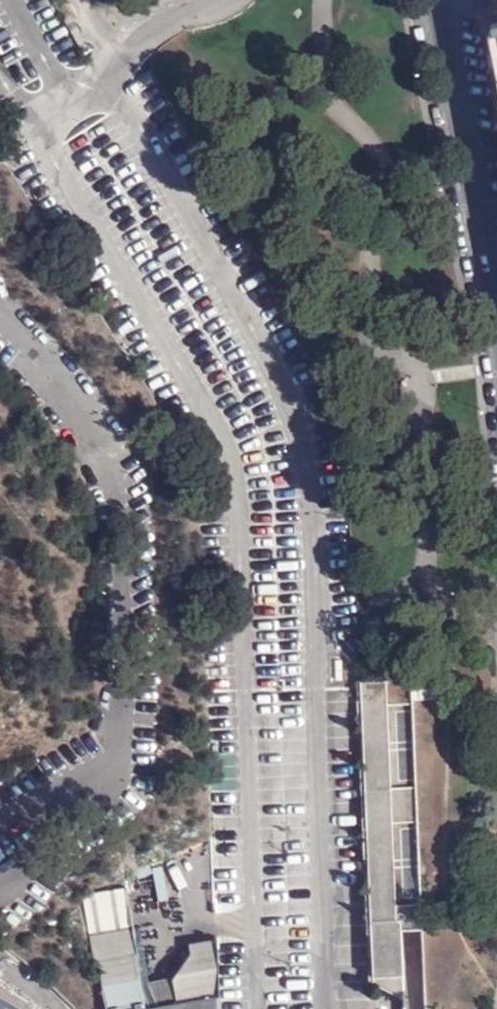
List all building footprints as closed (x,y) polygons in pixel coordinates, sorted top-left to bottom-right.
[(489,13),(492,31),(488,32),(496,76),(496,12),(489,13)] [(439,697),(439,675),(365,678),(352,679),(353,688),(365,981),(398,998),(396,928),(418,928),(410,697),(439,697)] [(214,938),(187,943),(188,948),(168,980),(141,987),(123,891),(90,896),(82,900),(107,1008),(218,1008),(214,938)]
